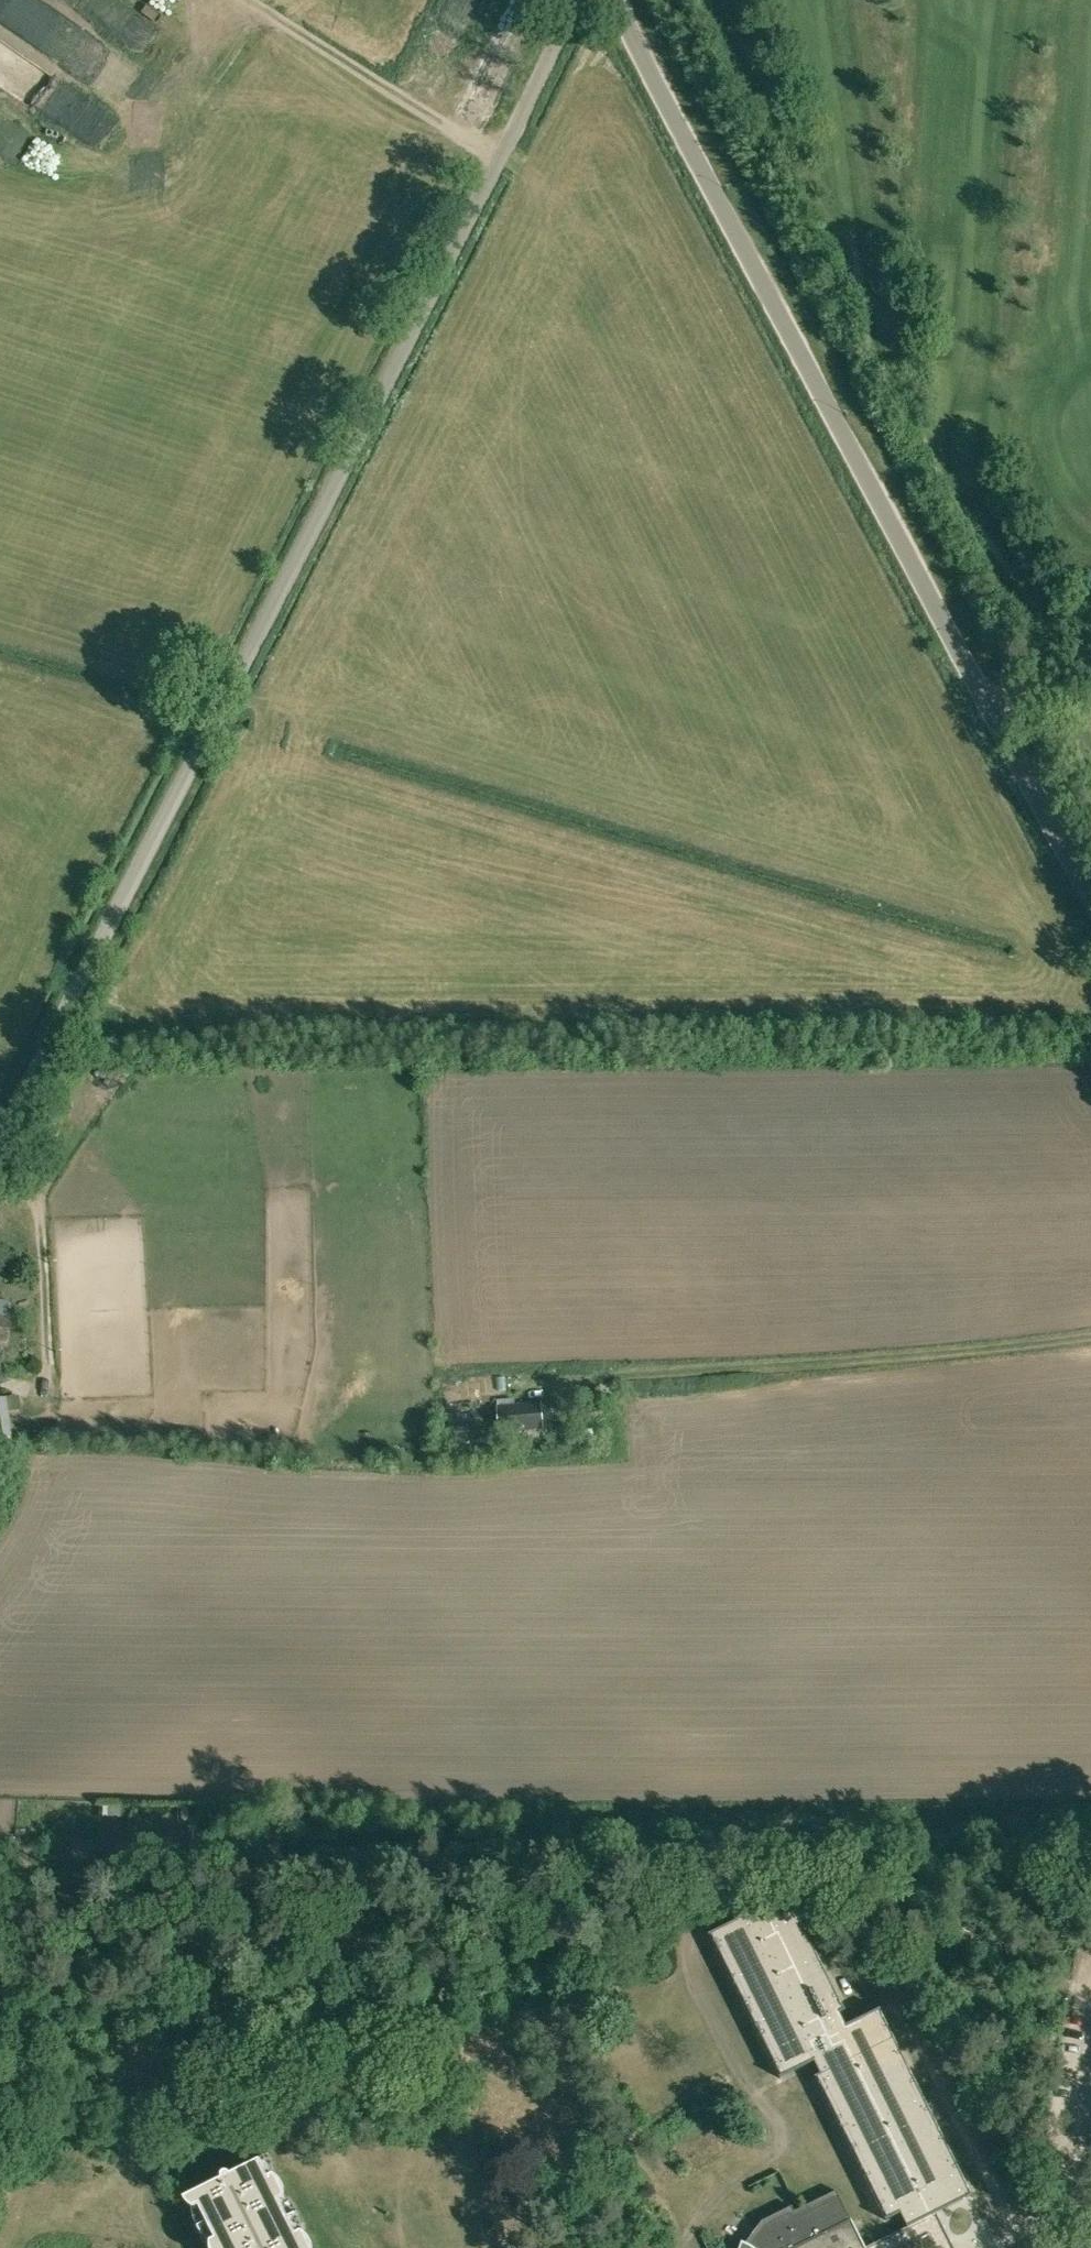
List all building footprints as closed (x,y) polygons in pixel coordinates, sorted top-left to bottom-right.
[(8,1320),(6,1320),(9,1300),(0,1299),(0,1338),(5,1339),(8,1320)] [(506,1430),(521,1429),(543,1427),(541,1402),(511,1405),(497,1406),(499,1431),(506,1430)] [(592,1429),(578,1432),(580,1440),(594,1437),(592,1429)] [(99,1840),(100,1859),(134,1859),(134,1840),(99,1840)] [(739,2247),(903,2247),(928,2235),(935,2247),(956,2247),(937,2211),(974,2193),(880,2008),(846,2025),(840,2013),(846,2010),(795,1909),(782,1916),(774,1901),(710,1934),(781,2075),(782,2076),(815,2060),(818,2065),(822,2073),(816,2076),(888,2218),(901,2212),(908,2227),(867,2247),(853,2218),(838,2189),(795,2210),(798,2216),(769,2230),(753,2247),(752,2247),(745,2244),(741,2241),(739,2247)] [(301,2232),(296,2234),(279,2201),(284,2198),(272,2175),(268,2177),(259,2159),(188,2195),(194,2208),(199,2205),(216,2238),(211,2241),(215,2247),(309,2247),(301,2232)]
